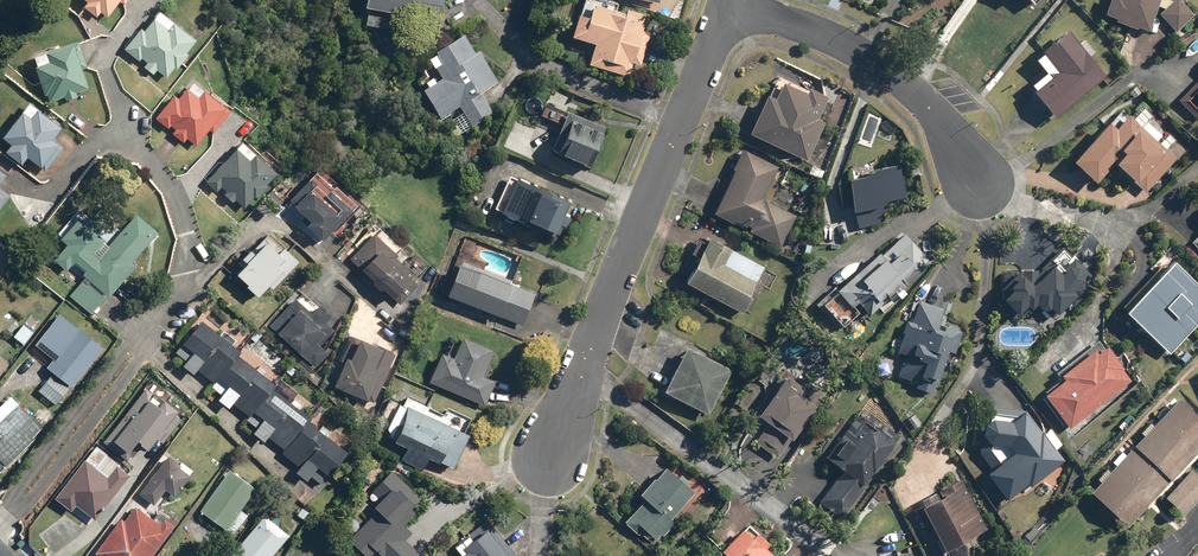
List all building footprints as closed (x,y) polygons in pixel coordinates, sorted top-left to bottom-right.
[(129,0),(82,0),(86,3),(82,8),(96,18),(99,13),(106,18),(120,0),(125,4),(129,0)] [(363,9),(368,10),(365,27),(389,31),(392,14),(439,23),(444,0),(364,0),(363,9)] [(1181,0),(1173,0),(1172,1),(1168,0),(1107,0),(1102,14),(1113,18),(1112,21),(1135,29),(1136,26),(1148,31),(1157,6),(1163,10),(1157,15),(1176,34),(1196,15),(1181,0)] [(577,15),(570,38),(593,45),(586,65),(627,79),(634,58),(639,60),(654,17),(625,8),(623,14),(592,3),(587,18),(577,15)] [(139,29),(123,49),(145,66),(143,68),(153,75),(156,71),(166,78),(173,69),(175,70),(187,56),(185,54),(195,41),(157,12),(142,31),(139,29)] [(1088,58),(1094,54),(1082,39),(1076,44),(1065,31),(1039,52),(1041,55),(1034,61),(1044,74),(1030,85),(1033,89),(1031,91),(1053,120),(1104,79),(1088,58)] [(475,54),(463,34),(427,56),(441,79),(422,91),(439,119),(458,107),(471,127),(493,114),(481,94),(498,83),(479,52),(475,54)] [(78,41),(31,57),(47,103),(64,97),(65,101),(78,97),(76,93),(88,89),(82,70),(88,69),(78,41)] [(1178,101),(1197,120),(1197,81),(1178,101)] [(174,95),(155,119),(172,132),(171,134),(183,143),(186,139),(196,146),(208,131),(212,133),(228,111),(190,82),(178,98),(174,95)] [(804,93),(780,84),(775,97),(765,93),(748,135),(808,160),(824,122),(818,119),(827,96),(806,88),(804,93)] [(565,111),(544,103),(537,123),(558,131),(565,111)] [(10,144),(3,153),(20,166),(26,158),(45,173),(63,149),(52,140),(60,129),(28,104),(1,138),(10,144)] [(606,128),(567,112),(551,151),(590,167),(606,128)] [(1145,192),(1174,159),(1126,115),(1121,120),(1116,116),(1108,125),(1106,122),(1070,162),(1094,184),(1113,163),(1145,192)] [(241,142),(205,182),(216,192),(221,188),(226,192),(223,196),(232,203),(235,200),(245,209),(253,199),(254,201),(266,187),(265,186),(276,173),(241,142)] [(762,200),(778,167),(740,148),(730,169),(734,170),(713,213),(780,245),(794,216),(762,200)] [(854,212),(857,223),(883,218),(880,204),(903,199),(897,168),(845,179),(852,212),(854,212)] [(322,242),(356,205),(317,170),(286,203),(308,223),(305,226),(322,242)] [(569,202),(509,176),(493,211),(553,238),(569,202)] [(10,196),(0,188),(0,209),(10,196)] [(70,297),(94,316),(137,265),(132,261),(156,232),(134,213),(108,244),(78,219),(60,240),(66,245),(53,261),(66,272),(72,266),(86,277),(70,297)] [(841,327),(861,310),(866,316),(877,307),(883,314),(913,287),(907,280),(929,260),(903,231),(821,305),(841,327)] [(272,290),(297,262),(284,250),(286,248),(269,232),(251,252),(248,250),(236,263),(240,267),(234,274),(246,285),(244,287),(256,298),(267,286),(272,290)] [(373,234),(349,260),(399,306),(418,285),(407,275),(410,272),(396,259),(397,256),(373,234)] [(763,267),(707,237),(683,284),(739,313),(763,267)] [(1154,273),(1121,308),(1124,311),(1123,313),(1168,355),(1197,322),(1197,308),(1197,307),(1197,306),(1197,285),(1179,267),(1186,259),(1172,245),(1150,269),(1154,273)] [(1037,270),(1001,268),(998,319),(1049,322),(1093,280),(1061,247),(1037,270)] [(459,261),(444,297),(521,326),(534,294),(509,284),(510,280),(459,261)] [(294,300),(269,327),(314,369),(329,354),(320,345),(334,331),(325,322),(330,316),(318,305),(310,315),(294,300)] [(947,309),(919,300),(912,322),(905,320),(894,352),(903,355),(896,378),(917,385),(914,392),(930,398),(935,383),(938,384),(947,355),(954,357),(963,329),(943,322),(947,309)] [(239,351),(199,321),(173,354),(185,362),(181,366),(193,375),(196,371),(211,383),(209,387),(220,396),(217,400),(229,409),(232,405),(248,418),(245,421),(255,429),(252,434),(263,442),(267,438),(284,451),(280,456),(298,469),(295,473),(306,482),(310,477),(322,485),(346,454),(306,423),(310,419),(272,390),(275,385),(236,356),(239,351)] [(56,408),(98,353),(86,344),(89,339),(75,329),(66,341),(49,329),(30,354),(46,366),(44,368),(52,374),(37,393),(56,408)] [(330,386),(374,404),(395,353),(351,335),(330,386)] [(440,353),(427,383),(484,407),(494,382),(481,376),(492,350),(461,337),(452,358),(440,353)] [(1042,396),(1068,430),(1132,380),(1106,346),(1097,353),(1093,349),(1058,376),(1062,380),(1042,396)] [(722,378),(727,368),(685,347),(662,391),(704,413),(716,389),(719,391),(725,379),(722,378)] [(822,395),(787,371),(756,415),(791,440),(822,395)] [(144,388),(101,444),(127,463),(140,447),(146,451),(155,440),(161,445),(182,417),(144,388)] [(43,431),(10,396),(0,406),(0,471),(43,431)] [(428,407),(405,397),(401,407),(404,408),(389,442),(405,449),(400,461),(422,471),(428,458),(452,469),(469,434),(425,414),(428,407)] [(1126,528),(1197,452),(1197,417),(1178,398),(1089,493),(1126,528)] [(1024,416),(1024,411),(990,408),(990,420),(974,433),(998,462),(983,475),(1006,503),(1027,486),(1029,488),(1063,459),(1056,451),(1063,445),(1049,428),(1041,435),(1024,416)] [(839,462),(835,467),(843,473),(820,499),(838,514),(901,441),(864,410),(827,452),(839,462)] [(94,446),(53,499),(71,512),(75,507),(94,522),(131,474),(94,446)] [(167,457),(138,495),(153,505),(164,491),(174,498),(191,475),(167,457)] [(644,500),(622,522),(636,524),(656,543),(675,522),(671,517),(694,493),(687,487),(691,484),(680,473),(674,479),(662,468),(638,494),(644,500)] [(1165,498),(1183,515),(1197,499),(1197,475),(1192,469),(1165,498)] [(228,470),(199,511),(225,530),(229,525),(236,530),(247,515),(240,510),(255,488),(228,470)] [(390,471),(372,492),(378,497),(367,509),(373,514),(348,542),(363,555),(417,555),(419,554),(405,541),(412,533),(401,522),(421,499),(390,471)] [(960,476),(947,483),(952,491),(936,499),(958,544),(987,529),(960,476)] [(173,527),(162,519),(158,525),(134,507),(124,521),(120,519),(93,555),(95,555),(152,555),(173,527)] [(288,535),(263,515),(229,555),(271,555),(288,535)] [(487,520),(453,547),(459,555),(516,555),(487,520)] [(767,548),(770,545),(750,526),(747,529),(742,524),(718,551),(723,555),(776,555),(767,548)]
